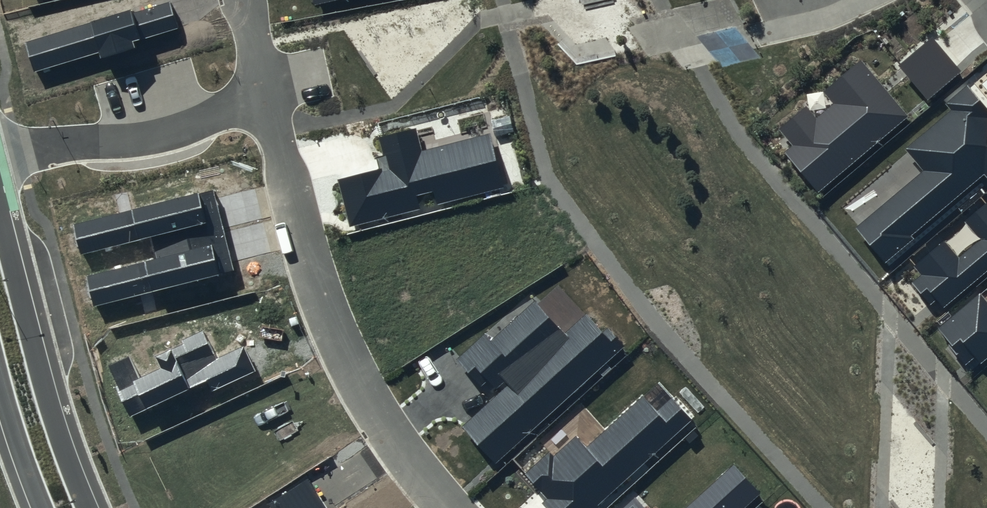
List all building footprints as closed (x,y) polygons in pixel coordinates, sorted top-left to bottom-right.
[(130,9),(25,41),(35,72),(99,53),(100,58),(135,47),(133,42),(178,28),(170,2),(132,14),(130,9)] [(933,37),(900,65),(928,99),(962,71),(933,37)] [(794,146),(785,153),(818,193),(910,117),(861,59),(823,91),(833,104),(817,117),(807,106),(779,128),(794,146)] [(967,84),(945,103),(951,111),(905,150),(923,171),(856,228),(886,263),(914,240),(911,236),(984,174),(986,177),(986,107),(967,84)] [(378,169),(338,180),(350,225),(419,207),(416,196),(433,191),(437,203),(503,186),(490,133),(422,151),(416,128),(378,138),(382,156),(375,157),(378,169)] [(213,189),(73,224),(80,255),(150,238),(155,259),(87,276),(94,305),(233,271),(213,189)] [(986,202),(963,222),(978,239),(958,257),(944,240),(912,267),(919,274),(908,283),(929,307),(936,301),(943,309),(986,272),(986,203),(986,202)] [(980,291),(936,328),(966,363),(975,355),(981,361),(986,356),(986,299),(980,291)] [(483,333),(455,359),(481,387),(487,382),(498,394),(463,426),(495,462),(623,346),(608,329),(602,334),(585,315),(564,334),(534,301),(490,341),(483,333)] [(129,358),(107,368),(130,416),(207,381),(211,391),(255,371),(243,346),(216,358),(203,331),(181,341),(183,344),(155,357),(161,369),(139,379),(129,358)] [(524,474),(546,499),(541,504),(545,507),(599,507),(694,422),(672,398),(656,412),(643,397),(586,448),(575,436),(552,456),(548,452),(524,474)] [(760,495),(734,465),(685,507),(746,507),(760,495)] [(308,478),(268,503),(271,507),(327,507),(308,478)] [(625,507),(645,507),(636,498),(625,507)]
